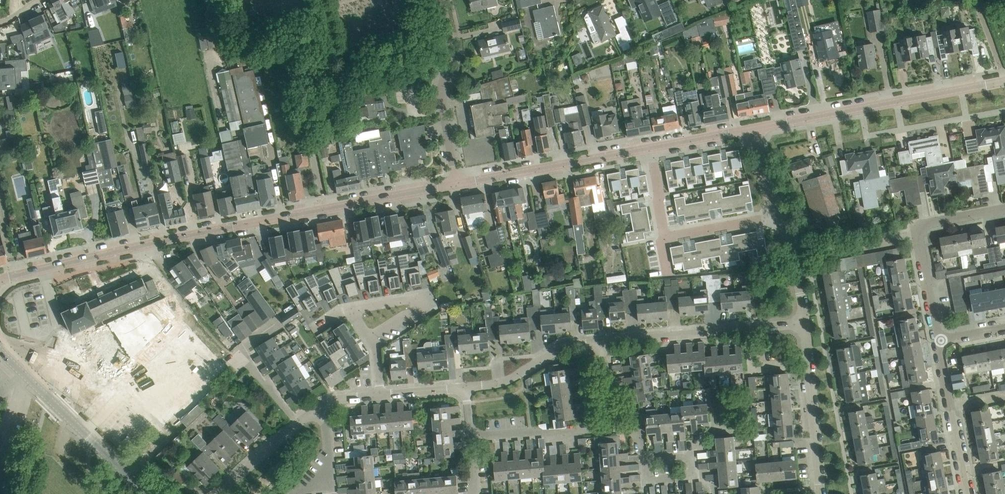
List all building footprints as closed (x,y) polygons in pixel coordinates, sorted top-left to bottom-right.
[(60,0),(50,0),(51,1),(47,3),(52,13),(55,12),(61,22),(69,18),(67,15),(60,0)] [(67,15),(75,12),(69,0),(60,0),(67,15)] [(75,11),(75,12),(80,9),(78,5),(80,4),(80,0),(69,0),(75,11)] [(108,0),(99,0),(104,12),(112,9),(108,0)] [(473,10),(482,8),(496,4),(495,0),(470,0),(473,10)] [(518,8),(542,2),(541,0),(516,0),(518,8)] [(632,9),(638,6),(645,21),(662,14),(667,25),(677,21),(670,4),(669,1),(658,5),(655,0),(629,0),(632,9)] [(708,8),(711,7),(723,1),(723,0),(705,0),(708,8)] [(792,10),(788,11),(789,15),(787,15),(795,52),(805,49),(805,47),(807,47),(798,7),(796,0),(789,0),(792,10)] [(540,9),(533,10),(536,22),(540,21),(544,38),(551,37),(560,34),(554,5),(544,8),(540,9)] [(587,14),(585,17),(587,23),(588,26),(594,23),(597,32),(591,34),(595,44),(615,36),(620,46),(621,46),(623,51),(631,47),(629,42),(632,41),(625,26),(619,28),(621,33),(616,35),(607,15),(603,5),(593,10),(593,9),(591,10),(591,11),(588,12),(589,13),(587,14)] [(880,9),(867,11),(871,32),(884,29),(884,28),(885,28),(882,9),(880,9)] [(29,21),(22,24),(23,36),(24,38),(27,50),(26,50),(27,59),(33,58),(29,36),(34,34),(41,30),(44,37),(50,34),(41,15),(28,20),(29,21)] [(704,20),(698,24),(699,32),(700,36),(717,32),(715,27),(713,17),(704,20)] [(514,21),(502,24),(504,32),(516,29),(522,27),(520,19),(514,21)] [(697,24),(683,31),(685,39),(692,35),(693,38),(692,38),(694,46),(702,44),(701,40),(700,36),(699,32),(698,24),(697,23),(697,24)] [(133,27),(122,29),(125,42),(132,41),(132,39),(135,38),(133,27)] [(958,29),(955,30),(958,48),(959,50),(972,48),(973,54),(979,53),(975,28),(969,29),(968,27),(958,29)] [(88,31),(91,46),(104,44),(98,29),(88,31)] [(832,30),(814,34),(819,51),(821,61),(825,60),(825,61),(827,60),(840,56),(838,57),(836,47),(832,30)] [(936,31),(933,32),(936,45),(939,44),(942,60),(948,59),(947,53),(959,50),(958,48),(955,30),(943,32),(943,34),(937,36),(936,31)] [(925,35),(912,38),(913,46),(916,58),(928,56),(930,63),(936,61),(933,45),(936,45),(933,32),(931,32),(932,37),(931,37),(926,38),(925,35)] [(488,39),(480,41),(483,56),(493,54),(510,50),(506,35),(500,36),(491,39),(488,40),(488,39)] [(900,43),(894,44),(897,59),(899,69),(905,67),(904,61),(916,58),(913,46),(912,38),(900,40),(900,43)] [(6,42),(0,43),(0,46),(0,53),(10,52),(10,49),(9,43),(6,43),(6,42)] [(657,43),(649,45),(652,53),(659,51),(657,43)] [(873,43),(857,47),(859,59),(861,69),(876,66),(873,51),(874,51),(874,47),(873,43)] [(581,52),(572,55),(576,65),(585,61),(581,52)] [(632,53),(625,56),(626,63),(638,61),(637,52),(632,54),(632,53)] [(625,56),(611,61),(612,66),(626,63),(625,56)] [(758,57),(746,61),(748,69),(761,66),(758,57)] [(0,66),(0,90),(21,88),(19,71),(18,59),(5,60),(5,66),(0,66)] [(774,67),(767,68),(771,93),(777,92),(776,83),(778,82),(777,80),(785,78),(788,88),(806,83),(799,59),(782,63),(782,66),(775,68),(774,67)] [(222,68),(218,73),(219,81),(231,131),(242,128),(229,70),(228,70),(222,68)] [(767,68),(758,69),(759,79),(761,79),(765,94),(766,94),(771,93),(767,68)] [(494,78),(505,76),(504,69),(493,71),(494,78)] [(252,71),(242,73),(232,75),(244,128),(242,128),(247,148),(267,143),(264,123),(252,71)] [(751,83),(750,71),(742,71),(743,83),(751,83)] [(733,73),(726,75),(730,96),(735,95),(737,94),(733,73)] [(726,75),(717,76),(721,97),(730,96),(726,75)] [(483,103),(471,105),(471,106),(472,106),(476,128),(475,128),(477,138),(496,135),(494,126),(503,124),(502,121),(501,115),(509,113),(508,105),(506,99),(515,97),(515,96),(513,89),(518,88),(516,82),(511,83),(509,76),(502,78),(488,82),(478,85),(478,86),(480,85),(483,103)] [(135,94),(133,80),(122,82),(122,90),(124,96),(135,94)] [(717,86),(710,88),(711,91),(712,95),(717,122),(729,119),(728,110),(727,106),(726,106),(724,98),(720,99),(717,86)] [(671,115),(665,116),(667,130),(680,127),(677,112),(679,111),(673,87),(667,89),(670,101),(672,101),(673,106),(670,106),(671,115)] [(354,109),(357,108),(359,117),(368,115),(368,118),(378,116),(378,119),(387,117),(385,108),(382,109),(380,101),(374,102),(373,93),(364,95),(364,91),(351,93),(354,109)] [(711,91),(700,93),(703,110),(703,114),(705,124),(717,122),(712,95),(711,91)] [(752,92),(747,93),(748,97),(749,101),(752,115),(770,112),(768,102),(767,98),(766,94),(765,94),(753,96),(752,92)] [(515,96),(517,102),(530,99),(528,93),(515,96)] [(737,94),(735,95),(737,104),(737,108),(739,117),(750,115),(752,115),(749,101),(748,97),(747,93),(745,93),(737,94)] [(584,94),(575,97),(578,105),(577,105),(580,114),(581,120),(582,126),(592,124),(586,103),(584,94)] [(652,94),(645,95),(647,104),(649,104),(651,116),(652,122),(654,132),(667,130),(665,116),(658,117),(658,115),(657,108),(655,109),(652,94)] [(12,95),(5,95),(7,109),(14,109),(13,104),(12,96),(12,95)] [(640,97),(633,99),(641,135),(652,132),(648,108),(642,110),(640,97)] [(633,99),(621,101),(628,137),(641,135),(633,99)] [(699,100),(685,103),(687,112),(688,117),(690,127),(703,124),(701,109),(699,100)] [(188,108),(189,119),(196,118),(194,107),(188,108)] [(552,107),(545,108),(549,128),(556,126),(552,107)] [(563,107),(554,109),(557,122),(566,120),(563,107)] [(530,108),(522,110),(524,121),(532,120),(530,108)] [(602,109),(592,111),(593,116),(596,137),(611,134),(611,132),(619,131),(616,114),(608,115),(608,113),(603,114),(602,109)] [(17,119),(15,110),(3,111),(4,120),(17,119)] [(96,116),(100,133),(107,131),(106,128),(103,115),(96,116)] [(544,115),(533,117),(537,143),(539,153),(538,153),(538,154),(551,151),(549,142),(544,115)] [(571,131),(565,133),(566,143),(569,142),(570,148),(582,145),(579,130),(577,122),(570,123),(571,131)] [(381,139),(378,139),(384,171),(389,170),(390,172),(401,170),(401,166),(404,165),(404,167),(414,165),(413,160),(426,158),(424,142),(422,142),(421,134),(424,133),(422,125),(392,131),(392,129),(380,132),(381,139)] [(967,150),(968,154),(981,151),(979,142),(993,139),(996,156),(1004,154),(1004,132),(1004,129),(1004,126),(985,130),(984,129),(977,130),(978,138),(965,140),(967,150)] [(230,129),(219,132),(222,143),(234,202),(236,212),(260,207),(258,197),(255,182),(252,172),(245,174),(245,172),(244,173),(241,160),(247,159),(243,138),(233,141),(230,129)] [(378,129),(354,133),(356,141),(369,139),(378,137),(380,137),(378,129)] [(506,129),(499,130),(505,160),(516,158),(515,148),(513,142),(508,143),(506,129)] [(523,136),(517,137),(518,141),(517,141),(518,147),(520,157),(533,155),(531,145),(533,145),(532,139),(530,129),(522,130),(523,136)] [(182,132),(172,134),(174,144),(185,142),(182,132)] [(349,171),(350,177),(346,178),(349,191),(360,188),(356,168),(353,150),(352,150),(351,142),(348,142),(346,144),(345,137),(343,137),(338,137),(337,136),(331,137),(332,142),(338,141),(341,154),(342,160),(344,170),(347,170),(348,171),(349,171)] [(901,165),(914,162),(913,158),(926,155),(928,166),(929,166),(943,163),(938,137),(909,142),(910,150),(898,152),(901,165)] [(115,154),(112,139),(100,141),(91,143),(97,168),(98,171),(106,169),(118,166),(115,154)] [(353,150),(359,181),(384,175),(378,139),(368,141),(369,147),(353,150)] [(139,144),(138,144),(143,165),(151,163),(146,142),(139,144)] [(97,168),(91,143),(93,152),(87,153),(89,164),(85,165),(86,170),(82,171),(85,186),(100,182),(97,171),(98,171),(97,168)] [(329,156),(326,144),(320,145),(322,158),(329,156)] [(727,159),(722,160),(724,170),(723,170),(725,182),(731,181),(730,177),(734,176),(733,169),(742,167),(739,149),(726,152),(727,159)] [(847,159),(840,161),(843,175),(852,173),(851,169),(854,168),(855,170),(859,172),(861,173),(863,173),(864,180),(865,180),(880,177),(875,150),(846,155),(847,159)] [(309,166),(306,152),(295,155),(297,168),(309,166)] [(709,163),(703,164),(705,174),(704,174),(706,185),(712,184),(712,180),(716,180),(715,172),(723,170),(724,170),(722,160),(721,153),(708,155),(709,163)] [(330,156),(331,163),(342,160),(341,154),(330,156)] [(996,156),(987,158),(989,164),(991,173),(996,172),(999,184),(1004,182),(1004,154),(996,156)] [(832,155),(825,157),(828,166),(835,164),(832,155)] [(691,166),(685,167),(687,177),(686,177),(688,189),(694,188),(693,184),(698,183),(696,175),(704,174),(705,174),(703,164),(702,156),(689,159),(691,166)] [(209,157),(201,159),(205,177),(213,175),(209,157)] [(287,157),(285,157),(279,158),(280,163),(276,163),(278,176),(282,175),(282,176),(285,175),(290,200),(304,197),(299,172),(291,174),(287,157)] [(184,158),(177,159),(181,175),(188,173),(184,158)] [(163,162),(167,183),(181,180),(176,159),(175,159),(163,162)] [(809,159),(791,165),(794,177),(798,176),(800,183),(803,182),(814,220),(839,212),(827,174),(814,178),(812,172),(812,171),(809,159)] [(672,169),(666,171),(670,192),(676,191),(675,187),(679,187),(678,179),(686,177),(687,177),(685,167),(684,160),(671,162),(672,169)] [(954,161),(957,182),(965,181),(965,179),(972,178),(975,195),(988,193),(986,182),(992,180),(991,173),(989,164),(967,168),(965,160),(954,161)] [(956,174),(954,162),(943,163),(943,164),(929,166),(928,166),(920,168),(922,175),(923,181),(924,184),(930,183),(932,194),(945,192),(941,175),(948,174),(949,175),(954,174),(954,175),(956,174)] [(258,165),(252,166),(255,180),(256,180),(262,206),(276,203),(271,177),(270,172),(269,171),(262,173),(259,171),(257,171),(256,166),(258,165)] [(638,168),(625,171),(627,178),(628,178),(629,188),(638,186),(639,194),(643,193),(644,197),(650,196),(646,174),(639,176),(638,168)] [(332,171),(334,183),(336,193),(349,191),(346,178),(342,179),(340,169),(332,171)] [(619,172),(607,174),(610,191),(619,190),(621,197),(625,197),(626,200),(632,199),(629,188),(628,178),(627,178),(621,179),(619,172)] [(126,173),(119,175),(124,195),(131,193),(126,173)] [(922,175),(889,181),(890,189),(891,193),(898,191),(898,190),(905,189),(908,206),(921,203),(919,192),(925,191),(924,184),(923,181),(922,175)] [(596,176),(584,178),(587,189),(590,189),(591,195),(592,204),(600,202),(597,186),(596,176)] [(889,181),(888,176),(880,177),(880,178),(865,180),(864,180),(853,182),(856,198),(863,197),(865,208),(878,206),(875,189),(882,188),(882,189),(888,188),(888,189),(890,189),(889,181)] [(53,205),(42,208),(44,217),(49,216),(53,236),(68,232),(60,200),(57,186),(62,185),(60,177),(47,180),(53,205)] [(576,197),(569,198),(570,201),(574,227),(573,227),(575,233),(578,254),(586,253),(583,234),(584,234),(583,223),(581,206),(592,205),(592,204),(591,195),(590,189),(587,189),(584,178),(574,180),(573,180),(576,197)] [(740,194),(732,195),(735,213),(747,211),(746,203),(753,202),(749,180),(742,182),(743,185),(739,186),(740,194)] [(552,181),(543,183),(545,193),(547,206),(548,208),(549,209),(559,207),(560,205),(560,203),(565,202),(563,194),(560,194),(557,181),(555,181),(552,181)] [(208,184),(207,184),(206,185),(202,189),(203,192),(193,194),(195,205),(197,205),(199,216),(214,213),(210,190),(209,190),(208,184)] [(717,186),(711,187),(715,209),(721,208),(723,215),(735,213),(732,195),(723,197),(721,189),(718,190),(717,186)] [(525,197),(523,187),(512,189),(518,219),(519,224),(524,223),(524,222),(528,221),(530,230),(538,228),(534,211),(524,213),(522,203),(526,202),(525,197)] [(704,201),(695,202),(698,220),(710,217),(709,210),(715,209),(711,187),(705,188),(706,192),(702,193),(704,201)] [(512,189),(502,191),(508,221),(518,219),(512,189)] [(71,198),(60,200),(68,232),(82,228),(80,218),(87,217),(84,206),(80,190),(70,193),(71,198)] [(222,190),(216,192),(217,198),(219,205),(221,215),(234,212),(232,202),(231,196),(230,190),(222,191),(222,190)] [(169,191),(158,194),(159,200),(165,226),(186,222),(184,207),(172,209),(170,198),(169,191)] [(502,191),(492,193),(498,223),(508,221),(502,191)] [(680,193),(674,194),(678,216),(684,215),(686,222),(698,220),(695,202),(686,204),(685,196),(680,197),(680,193)] [(473,196),(461,198),(462,205),(462,207),(463,213),(465,213),(468,226),(478,223),(486,221),(482,210),(488,209),(487,206),(486,200),(485,194),(481,195),(473,196)] [(149,203),(143,205),(148,226),(159,223),(153,195),(147,197),(149,203)] [(32,197),(26,199),(31,220),(38,218),(32,197)] [(131,201),(135,219),(137,229),(148,226),(143,205),(137,206),(135,199),(131,201)] [(638,201),(617,205),(618,211),(621,210),(622,214),(630,213),(632,222),(649,218),(646,206),(639,207),(638,201)] [(118,203),(113,204),(105,206),(113,237),(128,234),(122,209),(120,210),(118,203)] [(603,205),(593,206),(595,217),(604,216),(603,205)] [(436,213),(437,221),(442,220),(445,236),(456,233),(458,228),(454,210),(436,213)] [(534,211),(538,228),(550,226),(547,211),(535,214),(534,211)] [(385,217),(387,229),(388,236),(389,236),(389,237),(401,234),(403,241),(410,240),(407,228),(406,228),(406,227),(401,228),(398,214),(385,216),(385,217)] [(379,215),(366,217),(366,219),(367,219),(370,238),(371,238),(382,236),(383,243),(390,242),(389,236),(388,236),(387,229),(382,230),(379,216),(379,215)] [(412,218),(414,228),(414,230),(415,235),(413,236),(417,247),(427,243),(423,235),(429,234),(426,215),(412,218)] [(649,218),(632,222),(633,230),(625,232),(626,236),(623,237),(624,243),(645,239),(644,232),(651,231),(649,218)] [(370,238),(367,219),(366,219),(361,220),(355,221),(355,222),(354,222),(358,242),(365,241),(371,240),(371,238),(370,238)] [(342,220),(318,224),(321,239),(331,237),(332,246),(346,244),(342,220)] [(39,224),(32,225),(35,239),(31,240),(29,232),(19,234),(21,242),(23,242),(27,258),(46,253),(39,224)] [(503,225),(496,227),(501,242),(506,240),(503,225)] [(996,228),(999,243),(1004,241),(1004,226),(996,228)] [(291,247),(285,248),(287,261),(294,259),(293,257),(305,255),(301,231),(301,229),(300,229),(288,232),(290,242),(291,242),(291,245),(291,247)] [(301,231),(305,255),(305,257),(317,255),(318,262),(325,261),(321,243),(316,244),(315,242),(315,240),(313,229),(301,231)] [(507,263),(496,230),(485,234),(490,249),(493,248),(494,254),(488,256),(492,268),(507,263)] [(984,230),(969,233),(973,255),(988,252),(990,263),(988,263),(989,268),(996,266),(995,262),(992,247),(987,248),(984,230)] [(756,231),(744,233),(747,250),(756,249),(757,256),(761,256),(762,259),(768,258),(764,237),(757,238),(756,231)] [(733,243),(727,244),(731,265),(736,264),(736,260),(740,260),(738,252),(747,250),(744,233),(731,235),(733,243)] [(969,233),(955,235),(959,256),(973,253),(969,233)] [(272,251),(264,252),(265,254),(268,258),(272,265),(275,265),(275,263),(287,261),(285,248),(282,235),(270,237),(272,248),(273,250),(272,250),(272,251)] [(476,256),(469,235),(462,238),(469,258),(476,256)] [(959,256),(955,235),(940,238),(944,259),(959,256)] [(450,264),(440,236),(433,239),(443,267),(450,264)] [(227,241),(227,243),(229,253),(231,253),(235,252),(237,261),(254,258),(251,243),(243,245),(241,238),(227,241)] [(719,238),(707,240),(710,257),(719,255),(720,263),(724,262),(725,266),(731,265),(727,244),(721,245),(719,238)] [(696,249),(690,251),(694,272),(700,271),(699,267),(703,266),(701,259),(710,257),(707,240),(695,242),(696,249)] [(229,253),(227,243),(216,245),(219,255),(231,272),(240,265),(231,253),(229,253)] [(683,244),(670,247),(673,264),(682,262),(684,270),(687,269),(688,273),(694,272),(690,251),(684,252),(683,244)] [(228,273),(219,261),(215,252),(212,246),(202,250),(207,261),(208,260),(210,265),(220,278),(228,273)] [(999,246),(994,247),(998,266),(1003,265),(999,246)] [(901,259),(898,248),(892,249),(894,260),(901,259)] [(894,260),(892,249),(886,250),(888,261),(894,260)] [(888,261),(886,250),(880,251),(883,263),(888,262),(888,261)] [(880,251),(874,252),(877,264),(880,263),(883,263),(880,251)] [(877,264),(874,252),(869,253),(871,265),(877,264)] [(409,253),(398,255),(403,282),(404,282),(409,281),(408,281),(411,280),(412,286),(422,284),(420,274),(427,273),(424,266),(419,267),(419,265),(418,265),(409,267),(408,261),(410,261),(409,254),(409,253)] [(871,265),(869,253),(863,254),(865,266),(871,265)] [(185,260),(191,268),(199,280),(200,279),(203,282),(206,283),(209,281),(210,277),(207,274),(209,273),(196,254),(193,256),(192,256),(185,260)] [(865,266),(863,254),(857,256),(859,267),(862,267),(865,266)] [(859,267),(857,256),(851,257),(853,268),(858,268),(859,267)] [(386,257),(377,259),(382,286),(383,286),(387,285),(387,286),(390,286),(391,290),(401,288),(398,269),(397,269),(389,271),(386,258),(387,258),(386,257)] [(853,268),(851,257),(845,258),(847,269),(853,268)] [(268,258),(262,262),(272,278),(278,274),(272,265),(268,258)] [(847,269),(845,258),(839,259),(841,271),(844,270),(847,269)] [(841,271),(839,259),(833,260),(835,272),(841,271)] [(901,259),(894,260),(888,261),(888,262),(883,263),(880,263),(881,268),(889,267),(890,274),(907,271),(904,259),(901,259)] [(174,275),(169,279),(184,297),(184,298),(194,291),(192,289),(199,284),(193,276),(193,275),(183,261),(171,270),(174,275)] [(356,263),(353,263),(361,290),(362,290),(366,289),(367,290),(370,289),(371,293),(381,292),(377,272),(377,273),(366,275),(363,262),(364,262),(364,261),(363,262),(356,263)] [(340,294),(345,293),(345,294),(348,293),(350,297),(360,294),(354,275),(353,275),(353,276),(343,279),(339,267),(339,266),(328,269),(340,295),(341,295),(340,294)] [(440,280),(438,276),(442,275),(439,268),(429,271),(433,283),(440,280)] [(962,275),(961,269),(947,272),(948,277),(949,277),(962,275)] [(826,287),(847,283),(844,270),(841,271),(835,272),(823,274),(826,287)] [(884,282),(885,287),(909,283),(907,271),(890,274),(891,280),(884,282)] [(315,273),(305,278),(319,302),(320,301),(324,299),(325,300),(328,299),(329,302),(339,298),(331,280),(330,281),(320,286),(315,274),(315,273)] [(625,275),(606,277),(607,283),(626,281),(625,275)] [(735,292),(737,310),(751,308),(750,288),(756,288),(755,275),(748,275),(749,285),(743,285),(743,291),(735,292)] [(961,281),(960,275),(949,277),(950,283),(961,281)] [(238,285),(255,310),(265,323),(276,314),(249,277),(238,285)] [(61,314),(60,314),(63,324),(68,322),(71,330),(73,334),(161,295),(154,279),(144,283),(143,278),(122,287),(105,295),(103,292),(103,291),(100,292),(98,293),(99,294),(100,297),(96,299),(94,300),(88,303),(88,302),(81,305),(61,314)] [(714,292),(713,278),(706,279),(707,289),(700,289),(701,295),(693,296),(695,314),(705,313),(705,312),(710,312),(708,292),(714,292)] [(720,278),(713,278),(714,292),(721,291),(723,311),(727,310),(727,311),(737,310),(735,292),(728,292),(727,287),(721,287),(720,278)] [(671,280),(672,285),(673,299),(679,298),(681,315),(685,314),(685,315),(695,314),(693,296),(685,297),(685,290),(679,291),(678,285),(677,279),(671,280)] [(963,287),(961,281),(950,283),(951,289),(963,287)] [(850,286),(849,282),(826,287),(828,300),(843,297),(848,296),(847,290),(850,286)] [(294,283),(286,288),(301,311),(305,309),(305,310),(308,308),(310,311),(319,306),(309,289),(308,290),(309,290),(301,295),(294,284),(294,283)] [(909,283),(885,287),(887,294),(893,292),(894,299),(911,295),(909,283)] [(673,299),(672,285),(664,286),(665,295),(659,296),(659,302),(652,302),(654,321),(663,320),(663,319),(668,319),(666,299),(673,299)] [(964,293),(963,287),(951,289),(952,295),(964,293)] [(631,303),(630,289),(622,290),(623,295),(617,296),(617,302),(610,303),(611,321),(621,320),(621,319),(626,319),(624,303),(631,303)] [(636,289),(630,289),(631,303),(637,302),(639,322),(644,321),(644,322),(654,321),(652,302),(644,303),(644,297),(637,298),(636,289)] [(995,291),(998,307),(1004,306),(1004,289),(995,291)] [(998,307),(995,291),(983,293),(986,309),(998,307)] [(603,308),(602,293),(595,294),(595,300),(588,301),(589,309),(582,309),(584,329),(598,327),(597,309),(603,308)] [(965,299),(964,293),(952,295),(953,301),(965,299)] [(986,309),(983,293),(970,295),(973,311),(986,309)] [(853,302),(851,295),(843,297),(828,300),(830,312),(845,310),(845,309),(851,308),(850,302),(853,302)] [(914,308),(911,295),(894,299),(897,311),(914,308)] [(576,310),(575,297),(568,297),(569,306),(563,307),(563,312),(555,313),(557,332),(567,331),(567,330),(572,330),(570,310),(576,310)] [(966,304),(965,299),(953,301),(954,307),(966,304)] [(967,310),(966,304),(954,307),(955,313),(967,310)] [(540,305),(534,306),(535,320),(541,319),(543,333),(547,332),(547,333),(557,332),(555,313),(548,314),(548,308),(540,309),(540,305)] [(535,320),(534,306),(526,306),(527,317),(521,317),(521,322),(514,323),(516,342),(526,341),(526,340),(531,340),(529,320),(535,320)] [(301,315),(297,307),(280,318),(285,326),(301,315)] [(243,319),(253,333),(265,323),(255,310),(243,319)] [(494,329),(492,310),(485,310),(487,326),(480,327),(481,333),(473,333),(475,352),(485,351),(485,350),(489,350),(487,330),(494,329)] [(492,310),(494,329),(500,329),(502,343),(506,342),(506,343),(516,342),(514,323),(507,324),(507,319),(500,319),(500,316),(493,316),(492,310)] [(847,322),(845,310),(830,312),(833,325),(847,322)] [(110,355),(93,366),(107,387),(117,381),(162,428),(176,415),(181,420),(200,403),(218,386),(213,380),(227,367),(190,327),(185,332),(171,313),(117,350),(116,348),(109,353),(110,355)] [(226,338),(235,332),(223,315),(214,321),(226,338)] [(905,316),(893,318),(894,326),(899,325),(901,333),(918,330),(915,318),(906,319),(905,316)] [(253,333),(244,320),(232,328),(242,341),(253,333)] [(848,328),(847,322),(833,325),(835,338),(848,336),(849,340),(856,339),(854,327),(848,328)] [(321,342),(330,356),(355,339),(344,323),(334,330),(340,339),(330,345),(329,346),(325,339),(321,342)] [(459,325),(451,326),(453,339),(459,339),(460,353),(475,352),(473,333),(466,334),(465,328),(459,329),(459,325)] [(920,342),(918,330),(901,333),(903,345),(920,342)] [(453,349),(452,334),(445,334),(446,344),(440,344),(440,350),(432,350),(431,341),(434,369),(444,368),(449,367),(447,348),(453,347),(453,349)] [(882,349),(888,348),(886,336),(880,337),(882,349)] [(254,358),(257,363),(264,359),(280,349),(273,337),(257,347),(261,354),(254,358)] [(355,339),(330,356),(333,361),(338,370),(339,370),(339,369),(343,367),(339,360),(340,360),(340,359),(349,353),(355,363),(366,356),(355,339)] [(411,344),(410,340),(403,341),(405,354),(398,355),(399,361),(391,361),(393,379),(403,378),(407,377),(405,358),(412,357),(411,344)] [(434,369),(431,341),(427,342),(425,343),(424,344),(424,346),(418,346),(417,344),(411,344),(412,357),(418,357),(420,370),(424,370),(434,369)] [(705,352),(704,342),(698,342),(699,352),(693,352),(692,352),(694,370),(705,369),(706,369),(705,357),(704,352),(705,352)] [(922,355),(920,342),(903,345),(906,358),(922,355)] [(680,353),(682,371),(693,370),(692,352),(693,352),(692,343),(686,343),(687,353),(681,353),(680,353)] [(681,353),(680,344),(674,345),(675,354),(667,354),(669,372),(682,371),(680,353),(681,353)] [(729,355),(730,373),(743,371),(741,344),(735,345),(736,354),(730,355),(729,355)] [(851,345),(851,347),(837,350),(840,363),(862,359),(862,358),(860,346),(856,344),(851,345)] [(730,355),(729,346),(723,346),(724,355),(718,356),(717,356),(718,374),(730,373),(729,355),(730,355)] [(718,356),(717,347),(711,347),(712,356),(705,357),(706,369),(705,369),(706,375),(718,374),(717,356),(718,356)] [(287,360),(280,349),(264,359),(268,365),(261,370),(264,374),(276,367),(287,360)] [(1004,367),(1001,349),(988,352),(991,369),(1004,367)] [(991,369),(988,352),(975,354),(979,371),(991,369)] [(650,366),(648,354),(630,357),(632,365),(622,366),(623,372),(633,370),(632,369),(650,366)] [(979,371),(975,354),(962,356),(966,374),(979,371)] [(922,355),(906,358),(907,364),(899,365),(900,371),(908,370),(925,367),(922,355)] [(280,373),(273,378),(276,382),(282,378),(299,368),(292,357),(287,360),(276,367),(280,373)] [(863,365),(862,359),(840,363),(842,375),(857,373),(856,366),(863,365)] [(323,360),(318,364),(326,377),(332,386),(344,378),(341,374),(338,370),(333,361),(327,365),(323,360)] [(560,371),(559,364),(549,365),(552,385),(570,383),(569,381),(568,375),(578,373),(577,367),(567,369),(567,370),(560,371)] [(652,378),(650,366),(632,369),(633,370),(633,376),(624,378),(625,384),(634,382),(634,381),(652,378)] [(925,367),(908,370),(900,371),(903,388),(923,384),(923,380),(927,379),(925,367)] [(299,368),(282,378),(286,384),(279,389),(282,393),(289,389),(305,379),(299,368)] [(863,371),(857,373),(842,375),(844,388),(866,384),(863,371)] [(787,373),(771,375),(771,382),(769,382),(770,388),(788,386),(787,373)] [(764,380),(764,376),(748,377),(750,390),(757,389),(756,381),(764,380)] [(635,388),(626,390),(628,404),(638,403),(637,393),(654,391),(652,378),(634,381),(634,382),(635,388)] [(312,390),(305,379),(289,389),(293,395),(286,400),(289,404),(312,390)] [(579,385),(578,379),(569,381),(570,383),(552,385),(554,397),(571,395),(571,393),(570,387),(579,385)] [(869,401),(866,384),(844,388),(847,401),(861,399),(862,403),(869,401)] [(789,399),(788,386),(770,388),(772,388),(773,401),(789,399)] [(931,402),(929,389),(912,392),(908,394),(910,405),(931,402)] [(905,390),(891,392),(894,409),(899,408),(897,398),(906,396),(905,390)] [(571,395),(554,397),(549,398),(550,410),(555,409),(573,407),(573,404),(572,398),(581,397),(580,391),(571,393),(571,395)] [(791,412),(789,399),(773,401),(775,413),(791,412)] [(404,411),(403,402),(397,402),(398,412),(399,412),(401,430),(414,429),(412,410),(404,411)] [(933,414),(931,402),(910,405),(912,417),(933,414)] [(206,409),(200,403),(181,420),(188,427),(206,409)] [(392,412),(391,403),(385,404),(386,413),(387,413),(389,431),(401,430),(399,412),(398,412),(392,412)] [(573,407),(555,409),(557,421),(564,420),(565,424),(574,423),(573,418),(575,418),(574,410),(583,409),(582,403),(573,404),(573,407)] [(380,413),(379,404),(374,405),(374,414),(375,414),(377,432),(389,431),(387,413),(386,413),(380,413)] [(696,423),(697,423),(703,422),(708,421),(707,404),(694,405),(696,423)] [(368,415),(368,405),(362,406),(363,415),(364,415),(366,438),(365,433),(369,433),(377,432),(375,414),(374,414),(368,415)] [(696,423),(694,405),(682,406),(683,412),(684,424),(691,423),(692,433),(698,432),(697,423),(696,423)] [(432,408),(433,421),(451,419),(450,412),(460,411),(459,406),(432,408)] [(990,416),(989,409),(973,412),(975,424),(992,421),(991,415),(990,416)] [(232,438),(237,433),(249,445),(255,439),(253,437),(263,427),(247,410),(231,425),(228,422),(222,428),(224,430),(232,438)] [(864,410),(859,411),(849,413),(851,426),(873,421),(872,415),(865,416),(864,410)] [(684,424),(683,412),(671,414),(672,431),(673,431),(679,431),(680,440),(686,439),(685,430),(684,424)] [(792,424),(791,412),(775,413),(776,426),(792,424)] [(214,419),(223,426),(228,420),(219,413),(214,419)] [(356,413),(350,413),(351,417),(353,439),(366,438),(364,415),(363,415),(357,416),(356,413)] [(646,416),(646,413),(640,414),(641,422),(647,422),(648,434),(656,433),(656,435),(653,436),(654,442),(662,442),(661,432),(660,432),(659,415),(646,416)] [(672,431),(671,414),(659,415),(660,432),(661,432),(667,432),(668,441),(674,440),(673,431),(672,431)] [(936,426),(933,414),(917,417),(919,429),(936,426)] [(433,421),(434,433),(452,431),(451,424),(461,423),(460,418),(451,419),(433,421)] [(874,427),(873,421),(851,426),(854,438),(869,436),(867,429),(874,427)] [(992,421),(975,424),(977,437),(993,434),(992,427),(993,427),(992,421)] [(793,437),(792,424),(776,426),(777,439),(793,437)] [(938,438),(936,426),(919,429),(921,442),(938,438)] [(224,430),(209,445),(198,433),(192,440),(204,452),(209,457),(215,452),(226,464),(232,458),(230,456),(240,446),(232,438),(224,430)] [(434,433),(435,445),(453,443),(452,436),(462,435),(461,430),(452,431),(434,433)] [(995,440),(993,434),(977,437),(980,449),(997,446),(997,445),(1002,444),(1001,439),(995,440)] [(620,435),(617,435),(594,437),(595,448),(600,447),(601,456),(618,454),(618,453),(618,447),(621,447),(620,437),(620,435)] [(740,441),(740,436),(716,438),(713,438),(713,444),(716,444),(717,450),(717,451),(734,449),(734,442),(740,441)] [(871,448),(869,436),(854,438),(856,451),(871,448)] [(435,445),(436,457),(454,456),(454,448),(463,447),(462,442),(453,443),(435,445)] [(911,442),(898,445),(899,450),(912,448),(911,442)] [(997,446),(980,449),(982,462),(998,459),(997,452),(998,452),(997,446)] [(543,448),(540,449),(537,449),(538,458),(531,459),(533,477),(545,476),(544,466),(543,458),(544,458),(543,448)] [(873,462),(871,448),(856,451),(859,464),(873,462)] [(367,449),(358,450),(345,452),(346,458),(355,457),(367,456),(367,449)] [(708,450),(708,456),(718,455),(718,462),(718,463),(736,461),(735,449),(734,449),(717,451),(717,450),(708,450)] [(520,460),(521,478),(533,477),(531,459),(531,450),(525,450),(526,459),(520,460)] [(520,460),(519,451),(513,451),(514,460),(508,461),(507,461),(509,479),(521,478),(519,460),(520,460)] [(915,451),(902,453),(903,459),(917,457),(915,451)] [(940,451),(930,453),(924,454),(926,467),(943,464),(940,451)] [(204,452),(188,467),(185,463),(173,475),(182,485),(194,474),(206,486),(212,480),(210,478),(220,468),(209,457),(204,452)] [(508,461),(507,452),(501,452),(502,461),(494,462),(496,480),(509,479),(507,461),(508,461)] [(581,463),(580,453),(574,454),(575,463),(569,464),(570,482),(582,481),(581,463)] [(628,458),(628,453),(618,453),(618,454),(601,456),(602,468),(619,466),(619,465),(619,459),(628,458)] [(556,465),(558,483),(570,482),(569,464),(568,454),(562,455),(563,464),(557,465),(556,465)] [(556,455),(550,456),(551,465),(544,466),(545,476),(545,484),(558,483),(556,465),(557,465),(556,455)] [(356,469),(374,468),(373,456),(367,456),(355,457),(356,465),(346,465),(347,471),(356,471),(356,469)] [(737,473),(736,461),(718,463),(718,462),(709,462),(709,468),(719,467),(719,473),(719,475),(737,473)] [(796,477),(795,461),(782,462),(784,478),(796,477)] [(784,478),(782,462),(769,463),(771,480),(784,478)] [(771,480),(769,463),(756,464),(758,481),(771,480)] [(945,476),(943,464),(926,467),(928,479),(945,476)] [(602,468),(603,480),(620,478),(620,477),(620,471),(629,470),(629,465),(619,465),(619,466),(602,468)] [(446,493),(452,493),(453,493),(459,493),(457,476),(460,475),(459,467),(451,468),(452,476),(444,477),(446,493)] [(348,477),(348,483),(357,482),(357,481),(375,480),(374,468),(356,469),(356,471),(357,477),(348,477)] [(994,472),(984,474),(987,486),(1004,483),(1004,477),(1002,477),(1000,471),(994,472)] [(738,485),(737,473),(719,475),(719,473),(716,474),(717,480),(720,479),(720,487),(738,485)] [(876,473),(861,476),(863,489),(886,484),(884,478),(877,479),(876,473)] [(407,474),(403,474),(404,480),(396,481),(397,493),(409,493),(408,480),(407,474)] [(630,482),(630,476),(620,477),(620,478),(603,480),(604,492),(621,491),(621,483),(630,482)] [(928,479),(930,491),(947,488),(945,476),(928,479)] [(432,478),(434,493),(446,493),(444,477),(432,478)] [(420,479),(422,493),(434,493),(432,478),(420,479)] [(420,479),(408,480),(409,493),(422,493),(420,479)] [(375,480),(357,481),(357,482),(358,488),(349,489),(349,493),(358,493),(376,492),(375,480)] [(1004,483),(987,486),(988,493),(1004,493),(1004,489),(1004,483)] [(886,484),(863,489),(864,493),(880,493),(879,492),(887,490),(886,484)]
